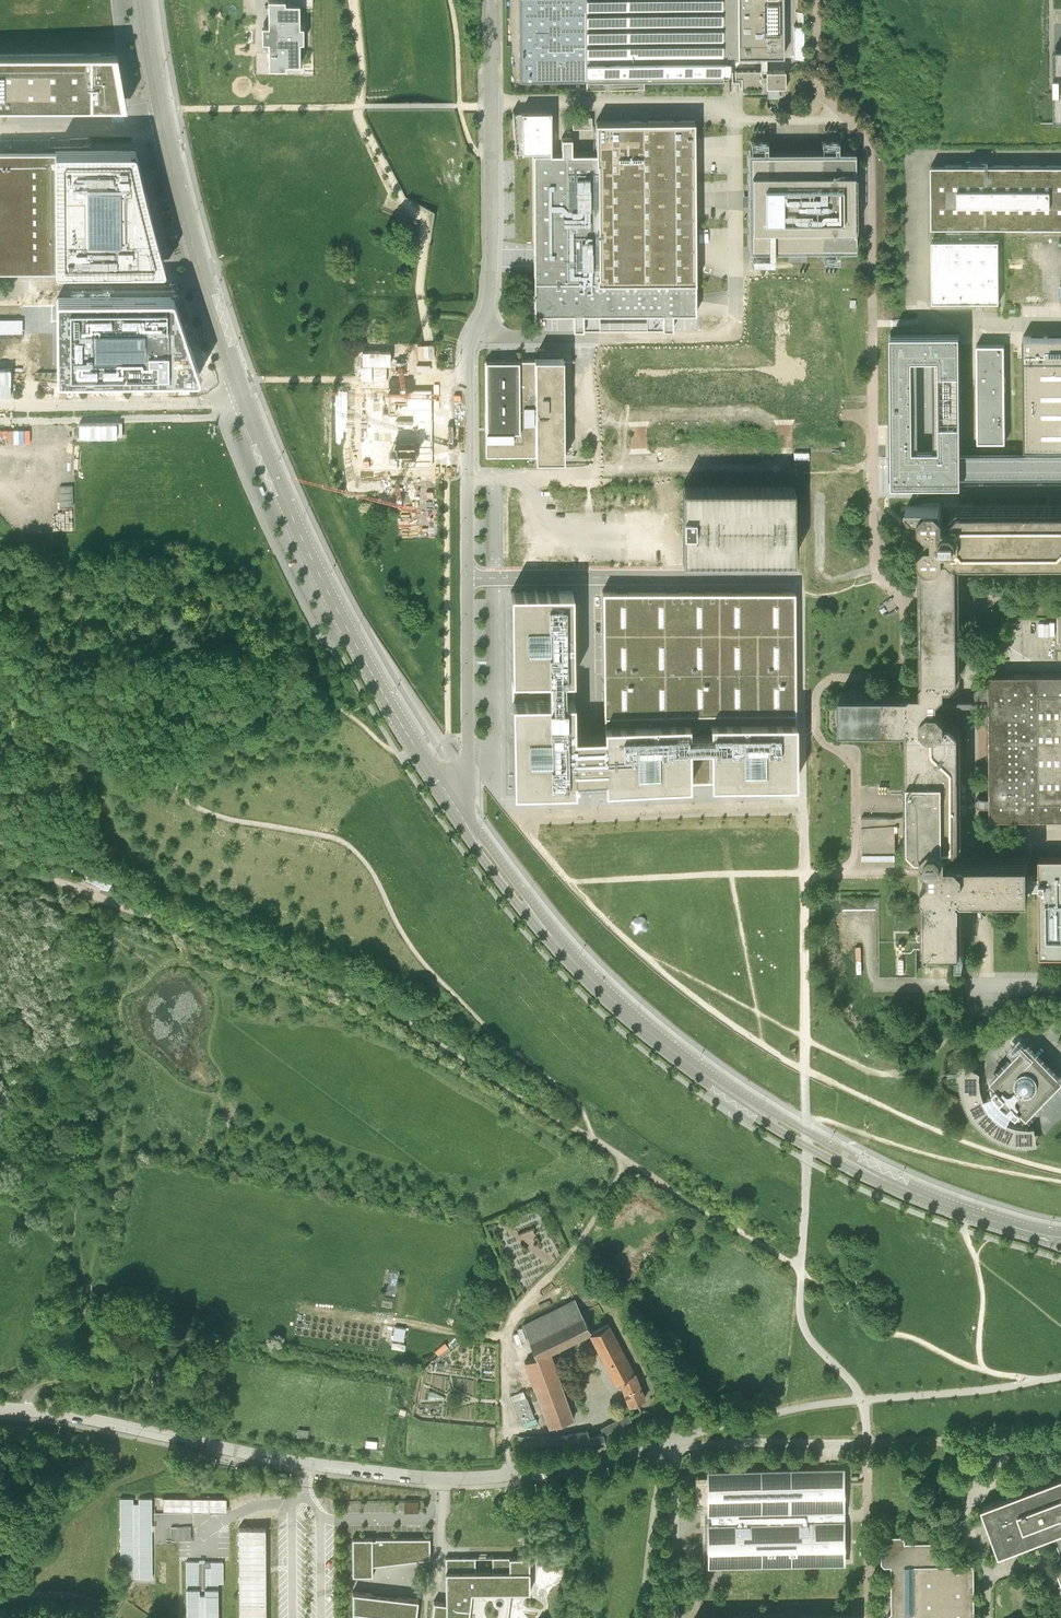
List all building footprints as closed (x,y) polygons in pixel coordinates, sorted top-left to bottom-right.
[(268,69),(286,68),(300,68),(299,41),(304,41),(303,26),(300,26),(299,3),(285,3),(285,0),(273,0),(268,0),(269,26),(262,26),(262,42),(268,42),(268,53),(268,69)] [(519,81),(587,80),(587,59),(586,0),(519,0),(519,81)] [(767,58),(783,57),(783,46),(783,0),(586,0),(587,59),(587,80),(644,80),(723,79),(723,76),(727,76),(730,73),(730,57),(739,57),(760,57),(760,64),(760,72),(735,72),(735,80),(742,80),(742,89),(761,89),(762,82),(766,82),(766,88),(785,88),(785,72),(768,72),(767,64),(767,58)] [(794,27),(794,59),(797,59),(797,60),(802,60),(804,58),(804,27),(794,27)] [(1060,124),(1060,51),(1053,51),(1053,88),(1054,124),(1060,124)] [(117,53),(0,54),(0,107),(127,106),(117,53)] [(644,80),(587,80),(587,90),(644,89),(644,80)] [(673,314),(696,314),(695,282),(695,253),(694,120),(596,121),(596,153),(572,153),(572,137),(561,137),(561,153),(551,153),(551,150),(551,111),(521,111),(512,111),(515,151),(521,151),(535,151),(535,153),(533,153),(534,315),(573,315),(573,330),(583,330),(583,314),(599,314),(599,315),(609,314),(610,314),(662,313),(662,330),(673,330),(673,314)] [(55,151),(0,151),(0,271),(56,271),(81,270),(155,269),(163,269),(165,269),(165,267),(165,265),(149,208),(136,151),(135,150),(133,149),(55,151)] [(853,167),(855,167),(855,153),(750,153),(750,173),(751,195),(751,229),(751,247),(837,246),(855,246),(855,232),(853,232),(853,228),(853,172),(853,167)] [(932,167),(931,229),(1060,227),(1060,165),(932,167)] [(998,241),(931,242),(932,304),(999,303),(998,241)] [(729,271),(728,257),(710,258),(711,271),(729,271)] [(1025,265),(1010,265),(1010,302),(1042,302),(1041,281),(1029,281),(1029,295),(1025,295),(1025,265)] [(171,296),(59,297),(57,298),(57,299),(57,377),(58,378),(59,379),(198,378),(199,376),(200,374),(174,298),(173,297),(171,296)] [(20,336),(20,321),(0,321),(0,336),(20,336)] [(888,335),(889,480),(892,480),(892,486),(961,485),(960,480),(1060,479),(1060,337),(1023,338),(1024,452),(1025,452),(1026,455),(961,455),(960,426),(960,373),(959,335),(888,335)] [(976,346),(977,444),(1005,444),(1004,346),(976,346)] [(536,461),(564,461),(563,359),(535,359),(535,362),(519,362),(485,362),(485,430),(485,434),(486,442),(486,458),(536,457),(536,461)] [(682,487),(682,560),(743,559),(751,559),(793,559),(792,486),(682,487)] [(945,691),(945,684),(950,684),(958,675),(957,600),(957,588),(957,581),(957,563),(954,559),(956,557),(959,560),(1060,559),(1060,508),(959,510),(950,518),(950,523),(944,523),(943,513),(941,511),(939,505),(936,505),(926,506),(908,506),(906,508),(915,516),(919,516),(919,523),(912,531),(913,535),(913,541),(919,547),(920,557),(922,560),(922,582),(922,589),(922,600),(923,679),(921,681),(921,691),(945,691)] [(572,592),(511,592),(512,677),(512,699),(512,749),(512,783),(574,783),(574,774),(604,774),(604,783),(689,782),(710,782),(795,781),(795,719),(794,590),(602,591),(603,721),(603,730),(574,730),(573,699),(573,676),(572,592)] [(977,697),(989,697),(989,699),(989,706),(988,726),(990,798),(978,798),(976,800),(976,805),(978,807),(989,807),(990,820),(1060,819),(1060,674),(1031,674),(988,675),(989,688),(977,688),(974,691),(974,694),(977,697)] [(959,843),(958,730),(950,722),(945,722),(945,715),(938,708),(938,705),(940,705),(940,703),(940,701),(938,701),(938,698),(945,691),(921,691),(911,691),(908,694),(839,694),(840,729),(906,728),(908,726),(910,728),(908,731),(908,778),(909,802),(909,813),(909,822),(909,844),(918,852),(922,852),(922,859),(929,866),(929,868),(928,868),(928,871),(928,874),(929,874),(929,876),(922,883),(922,893),(925,896),(925,948),(956,948),(960,948),(960,898),(957,895),(959,893),(962,897),(1028,895),(1028,887),(1027,875),(1027,861),(958,861),(956,859),(946,859),(946,852),(951,852),(959,843)] [(861,863),(896,864),(895,828),(898,828),(898,823),(909,822),(909,813),(895,816),(861,816),(863,850),(861,863)] [(1060,955),(1060,857),(1038,858),(1039,875),(1027,875),(1028,887),(1039,887),(1040,955),(1060,955)] [(110,890),(115,874),(90,866),(85,880),(110,890)] [(881,896),(841,897),(842,908),(880,908),(881,908),(881,896)] [(880,908),(880,976),(917,975),(917,949),(916,896),(881,896),(881,908),(880,908)] [(1024,1037),(1014,1047),(998,1063),(989,1072),(991,1074),(990,1075),(992,1076),(989,1079),(991,1081),(994,1090),(988,1093),(985,1095),(982,1085),(980,1075),(980,1072),(980,1068),(964,1060),(963,1066),(963,1073),(963,1075),(960,1075),(961,1085),(962,1093),(963,1097),(966,1105),(972,1114),(978,1121),(985,1128),(993,1133),(1005,1139),(1017,1142),(1028,1143),(1039,1143),(1035,1121),(1029,1122),(1019,1121),(1009,1118),(1012,1108),(1021,1111),(1024,1113),(1027,1110),(1028,1112),(1029,1111),(1031,1113),(1060,1083),(1060,1066),(1030,1037),(1028,1039),(1027,1039),(1027,1038),(1026,1039),(1024,1037)] [(522,1324),(528,1338),(582,1313),(575,1297),(522,1324)] [(582,1313),(528,1338),(537,1357),(551,1352),(578,1338),(589,1333),(591,1331),(582,1313)] [(608,1323),(591,1331),(589,1333),(610,1374),(615,1382),(619,1380),(635,1370),(608,1323)] [(397,1327),(396,1340),(406,1341),(408,1329),(397,1327)] [(575,1419),(551,1352),(537,1357),(524,1362),(544,1414),(546,1419),(549,1427),(575,1419)] [(635,1370),(619,1380),(622,1389),(629,1405),(637,1401),(640,1401),(646,1398),(635,1370)] [(525,1427),(538,1422),(525,1390),(512,1395),(525,1427)] [(628,1414),(601,1428),(603,1433),(606,1441),(635,1426),(630,1417),(628,1414)] [(588,1430),(561,1434),(563,1445),(598,1442),(606,1441),(603,1433),(596,1434),(588,1435),(588,1430)] [(309,1432),(298,1431),(297,1439),(308,1441),(309,1432)] [(406,1447),(395,1445),(393,1454),(404,1456),(406,1447)] [(846,1518),(845,1469),(819,1469),(707,1471),(707,1479),(707,1507),(707,1515),(712,1515),(713,1519),(713,1522),(713,1523),(707,1523),(707,1534),(707,1567),(722,1567),(846,1566),(846,1518)] [(982,1506),(999,1553),(1054,1533),(1060,1550),(1060,1554),(1060,1477),(998,1500),(982,1506)] [(163,1497),(163,1512),(229,1513),(230,1498),(163,1497)] [(152,1580),(152,1500),(120,1500),(120,1579),(152,1580)] [(421,1512),(421,1501),(407,1501),(407,1512),(421,1512)] [(193,1541),(193,1528),(173,1527),(173,1541),(193,1541)] [(266,1529),(240,1530),(240,1617),(266,1617),(267,1573),(266,1529)] [(902,1535),(885,1535),(879,1544),(879,1551),(881,1554),(882,1561),(885,1565),(891,1565),(892,1610),(888,1613),(888,1617),(975,1617),(975,1563),(939,1564),(939,1561),(939,1558),(938,1541),(906,1541),(902,1535)] [(408,1540),(352,1541),(352,1579),(364,1579),(373,1579),(373,1568),(431,1561),(430,1551),(430,1539),(423,1539),(408,1540)] [(529,1558),(445,1559),(446,1605),(434,1604),(432,1617),(509,1617),(512,1595),(530,1595),(529,1558)] [(186,1564),(186,1617),(218,1617),(218,1586),(224,1586),(224,1564),(202,1564),(186,1564)] [(419,1602),(353,1594),(353,1617),(417,1617),(419,1602)]
